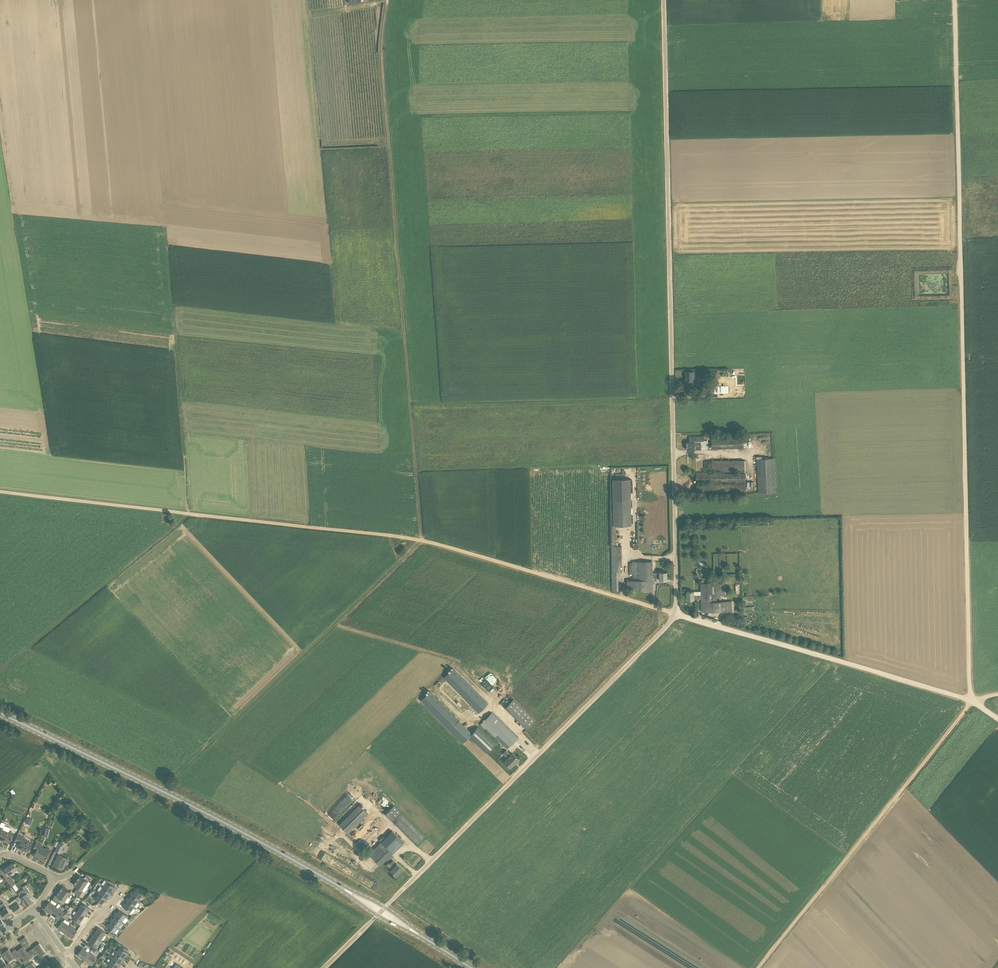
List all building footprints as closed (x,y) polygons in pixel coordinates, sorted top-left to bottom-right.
[(695,371),(687,371),(687,380),(686,380),(686,384),(695,384),(695,371)] [(728,393),(728,385),(713,386),(713,394),(728,393)] [(701,440),(704,440),(704,436),(690,437),(690,442),(687,442),(687,450),(702,449),(702,445),(701,445),(701,440)] [(744,439),(711,440),(712,449),(744,448),(744,439)] [(774,458),(757,459),(759,493),(776,492),(774,458)] [(745,460),(712,460),(712,471),(745,471),(745,460)] [(746,474),(711,474),(711,472),(696,473),(696,482),(746,482),(746,474)] [(631,500),(630,479),(612,479),(613,500),(613,526),(631,525),(631,500)] [(746,484),(697,485),(696,492),(696,493),(746,493),(746,492),(746,484)] [(621,546),(611,546),(612,585),(612,591),(618,591),(618,585),(618,575),(620,574),(620,571),(621,570),(621,546)] [(652,561),(632,562),(633,580),(627,580),(627,590),(653,590),(652,578),(659,577),(659,580),(667,580),(667,572),(652,572),(652,561)] [(717,596),(721,596),(721,595),(720,583),(717,583),(717,582),(701,583),(701,595),(695,595),(695,591),(687,592),(687,600),(701,599),(702,612),(732,611),(732,601),(717,601),(717,596)] [(453,668),(444,677),(479,712),(488,703),(453,668)] [(430,692),(421,701),(449,729),(459,720),(430,692)] [(503,707),(526,728),(535,719),(512,698),(503,707)] [(492,712),(481,723),(498,739),(508,749),(518,738),(514,733),(492,712)] [(478,727),(471,733),(470,734),(470,735),(469,736),(482,748),(487,752),(495,744),(491,739),(478,727)] [(513,753),(511,755),(506,750),(502,753),(508,758),(504,762),(510,767),(515,762),(515,763),(519,759),(513,753)] [(367,813),(359,805),(340,825),(348,832),(367,813)] [(394,805),(386,814),(416,845),(425,836),(394,805)] [(391,827),(381,818),(376,823),(386,832),(391,827)] [(0,834),(0,839),(3,841),(4,840),(9,843),(12,837),(11,837),(13,833),(0,827),(0,834)] [(392,830),(381,842),(385,846),(372,858),(380,866),(404,842),(392,830)] [(32,843),(22,838),(23,837),(18,835),(15,841),(20,843),(18,846),(21,848),(20,849),(22,850),(22,849),(28,851),(32,843)] [(50,851),(39,846),(40,845),(36,843),(33,849),(36,851),(35,855),(41,858),(41,859),(45,861),(50,851)] [(334,851),(340,854),(344,847),(338,844),(334,851)] [(68,859),(59,855),(54,865),(63,869),(65,864),(66,865),(68,859)] [(393,860),(390,863),(389,862),(386,865),(396,876),(402,869),(393,860)] [(9,874),(11,873),(13,875),(19,871),(17,869),(13,862),(7,867),(6,865),(0,869),(12,886),(15,883),(9,874)] [(91,879),(86,875),(84,878),(80,875),(77,880),(85,885),(88,881),(89,882),(91,879)] [(83,891),(82,890),(85,885),(77,880),(74,885),(78,887),(76,890),(81,893),(83,891)] [(107,881),(104,885),(102,884),(101,886),(103,887),(112,893),(110,892),(112,890),(113,891),(116,887),(107,881)] [(29,890),(25,885),(22,887),(24,889),(18,893),(27,905),(33,901),(26,892),(29,890)] [(70,893),(71,892),(63,886),(60,891),(68,896),(70,893)] [(103,887),(100,891),(98,890),(97,892),(99,893),(107,899),(108,899),(106,898),(108,896),(109,897),(112,893),(103,887)] [(139,900),(141,896),(144,898),(145,896),(136,889),(134,892),(132,891),(130,894),(139,900)] [(60,891),(56,895),(60,898),(59,901),(64,904),(66,901),(65,901),(68,896),(60,891)] [(4,902),(6,905),(9,903),(12,907),(16,913),(22,908),(19,904),(18,902),(15,899),(15,898),(12,901),(9,903),(2,893),(0,895),(0,897),(4,902)] [(99,893),(96,897),(94,896),(93,898),(102,904),(104,901),(105,902),(107,899),(99,893)] [(139,900),(130,894),(131,895),(130,898),(128,897),(126,900),(127,901),(137,907),(135,905),(137,902),(140,903),(141,901),(139,900)] [(127,901),(126,903),(124,902),(122,906),(131,912),(133,908),(136,909),(137,907),(127,901)] [(0,911),(4,917),(11,913),(7,908),(6,905),(4,902),(1,904),(0,905),(0,911)] [(56,907),(49,902),(44,909),(51,914),(56,907)] [(90,908),(82,903),(77,910),(85,915),(90,908)] [(56,907),(51,914),(58,919),(64,912),(56,907)] [(77,910),(72,918),(80,923),(85,915),(77,910)] [(125,917),(127,918),(128,918),(129,917),(129,916),(119,910),(118,912),(116,911),(114,915),(115,916),(123,921),(125,922),(123,920),(125,917)] [(119,926),(121,923),(123,924),(125,922),(123,921),(115,916),(113,918),(112,917),(110,921),(111,922),(118,927),(121,928),(119,926)] [(70,926),(62,921),(57,928),(65,933),(70,926)] [(111,922),(110,924),(108,923),(106,927),(114,932),(117,928),(119,930),(121,928),(118,927),(111,922)] [(70,926),(65,933),(72,938),(77,931),(70,926)] [(106,933),(98,928),(93,935),(101,940),(106,933)] [(101,940),(93,935),(88,942),(96,947),(100,942),(102,943),(103,942),(101,940)] [(32,962),(31,962),(30,961),(29,959),(31,957),(37,953),(40,957),(46,952),(39,943),(33,947),(33,948),(27,952),(24,947),(30,943),(25,937),(19,941),(23,946),(17,950),(16,949),(11,952),(8,949),(2,953),(9,962),(6,964),(1,957),(0,957),(0,967),(7,967),(6,967),(16,960),(17,960),(21,957),(24,960),(22,961),(26,966),(23,967),(36,967),(32,962)] [(123,958),(125,955),(126,956),(129,953),(120,947),(117,951),(115,949),(114,951),(116,953),(123,958)] [(88,952),(82,948),(77,955),(84,960),(89,953),(88,952)] [(89,953),(84,960),(92,965),(97,958),(89,953)] [(112,959),(121,965),(121,964),(119,963),(121,961),(122,962),(125,959),(123,958),(116,953),(113,957),(111,955),(110,957),(112,959)] [(109,963),(107,961),(106,963),(113,967),(116,967),(117,967),(118,967),(121,965),(112,959),(109,963)]
